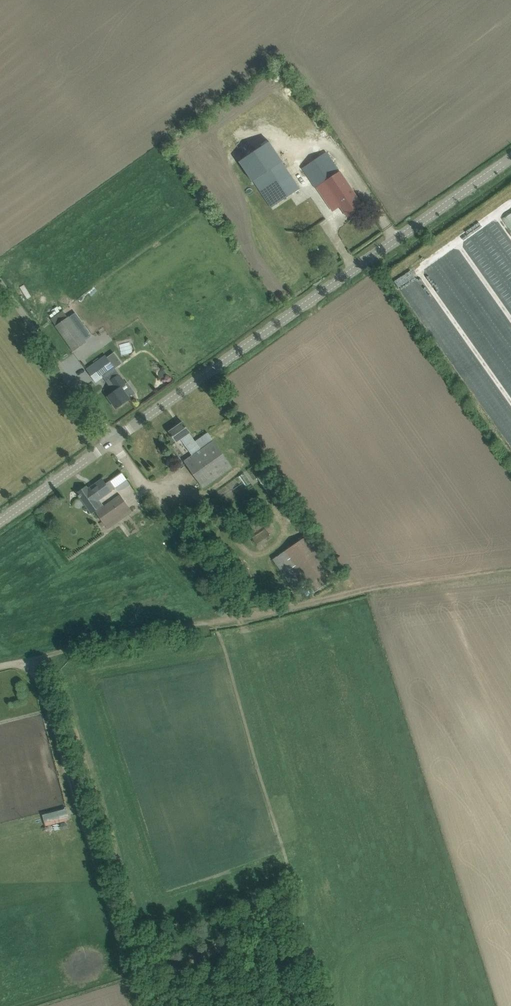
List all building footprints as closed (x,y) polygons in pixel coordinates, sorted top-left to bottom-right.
[(327,152),(302,169),(322,198),(331,192),(324,181),(339,171),(327,152)] [(282,161),(253,181),(271,207),(299,188),(282,161)] [(339,171),(324,181),(331,192),(338,202),(329,207),(332,212),(340,206),(348,217),(363,206),(353,192),(339,171)] [(390,272),(510,446),(510,193),(478,217),(390,272)] [(51,319),(73,351),(86,342),(85,340),(91,336),(81,320),(74,325),(69,317),(68,318),(63,311),(51,319)] [(96,382),(103,377),(108,383),(110,381),(116,390),(108,396),(116,408),(129,398),(121,387),(126,384),(115,368),(121,364),(112,351),(106,355),(101,348),(81,362),(86,369),(96,382)] [(183,422),(169,431),(176,442),(181,438),(188,448),(196,442),(189,433),(190,432),(183,422)] [(232,466),(209,433),(196,442),(188,448),(193,455),(184,461),(203,487),(232,466)] [(99,499),(115,488),(110,480),(105,484),(102,479),(88,489),(86,486),(77,493),(79,495),(78,495),(80,497),(91,512),(102,505),(99,499)] [(96,512),(105,525),(115,517),(118,521),(132,511),(120,494),(96,512)] [(244,524),(249,529),(256,523),(252,518),(244,524)] [(252,538),(258,547),(272,537),(266,529),(252,538)] [(296,592),(303,587),(309,595),(335,577),(329,569),(337,563),(313,530),(273,560),(290,584),(296,592)] [(66,809),(42,813),(44,825),(68,821),(66,809)]
